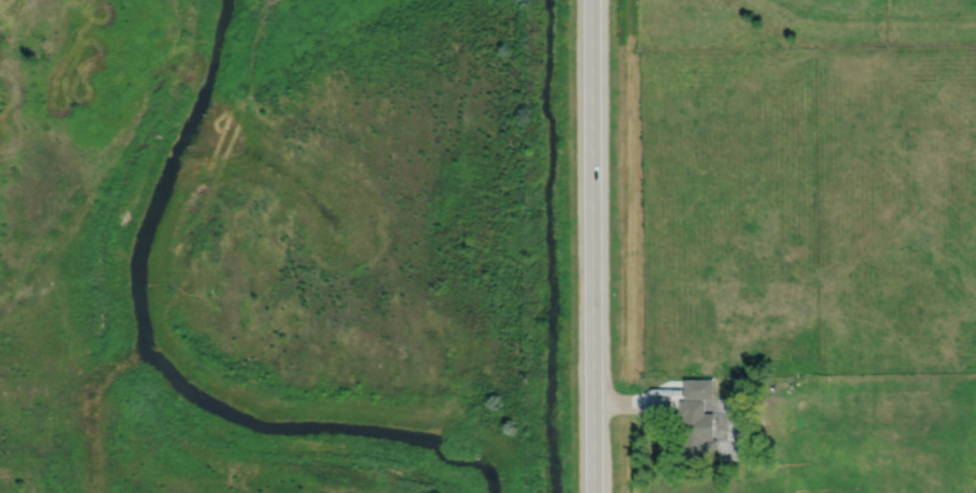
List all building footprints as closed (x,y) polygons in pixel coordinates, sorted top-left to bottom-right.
[(685,376),(685,396),(713,397),(713,377),(685,376)] [(680,398),(680,415),(683,415),(683,459),(705,459),(705,448),(716,448),(716,438),(713,438),(713,412),(704,412),(704,398),(680,398)]
